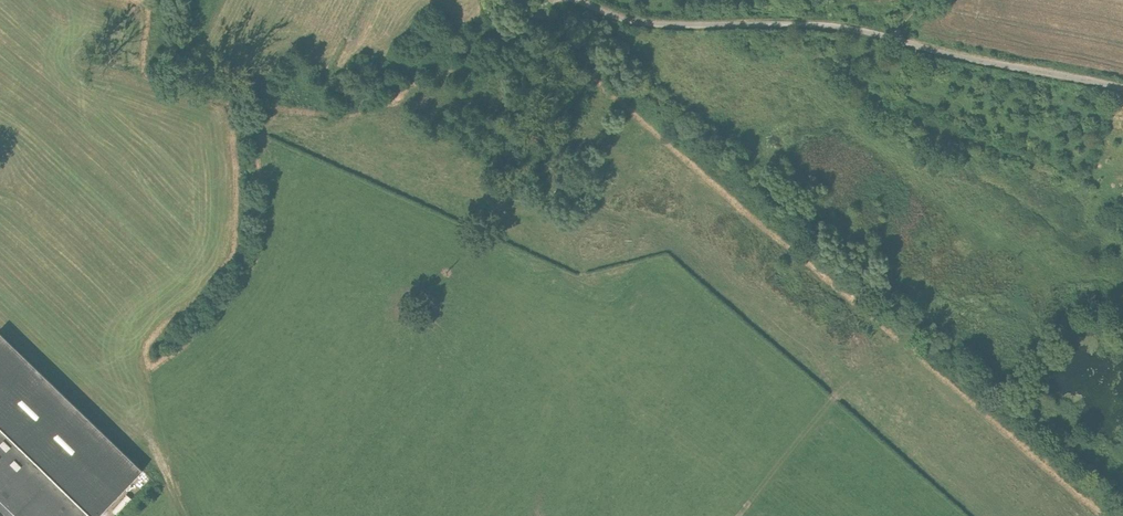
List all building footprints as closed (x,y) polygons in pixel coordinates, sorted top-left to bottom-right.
[(142,471),(0,333),(0,515),(99,515),(142,471)]
